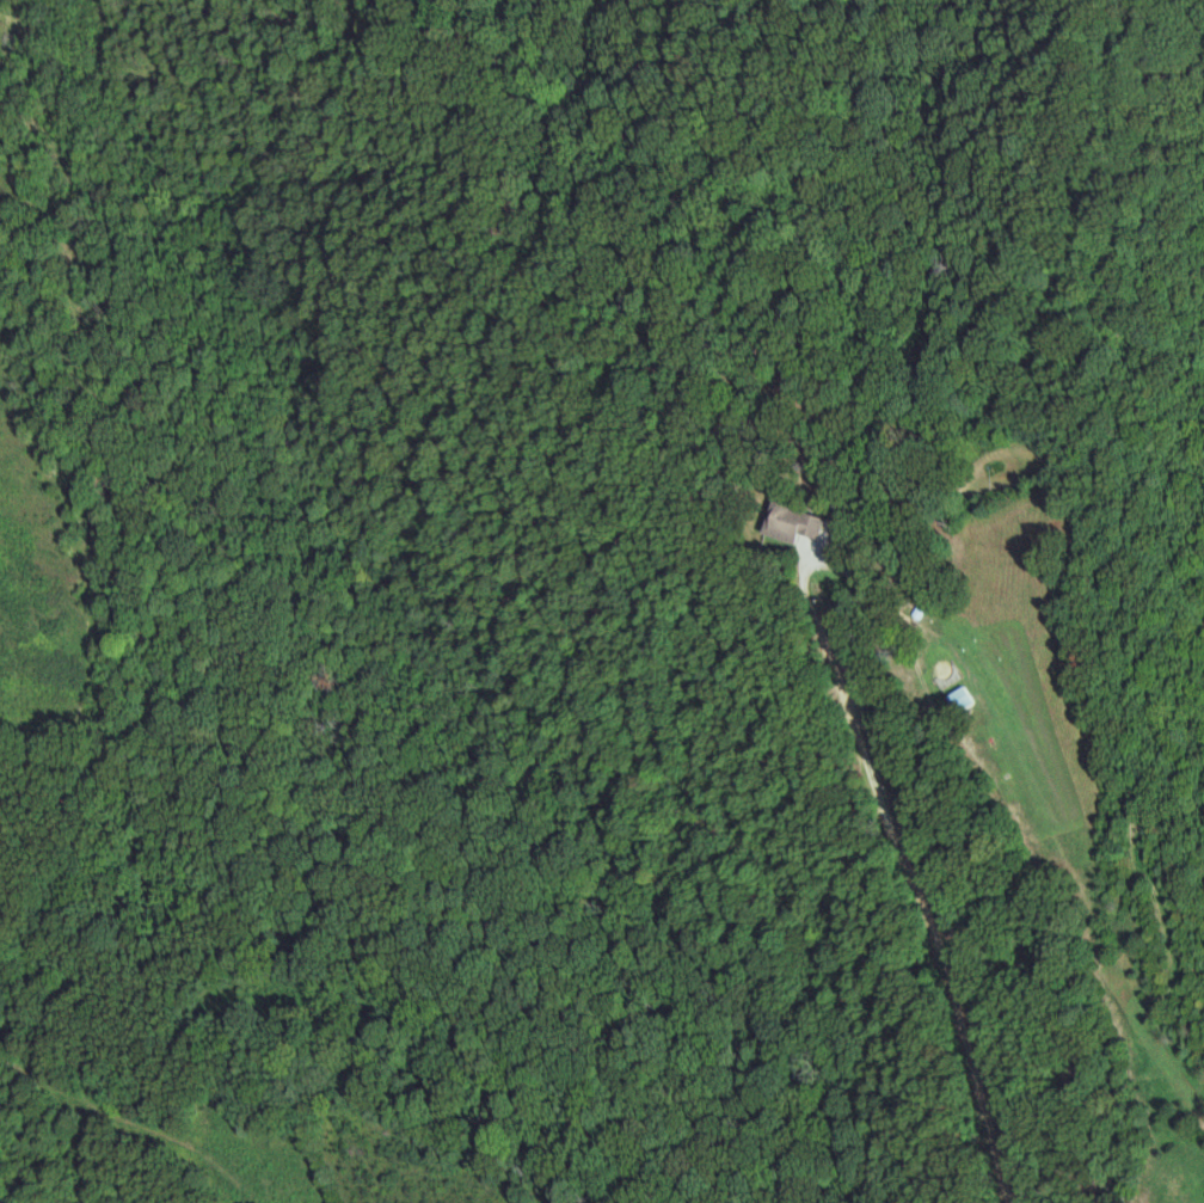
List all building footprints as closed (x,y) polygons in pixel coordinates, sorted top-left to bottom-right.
[(797,544),(800,533),(820,539),(827,517),(775,501),(765,534),(797,544)] [(954,712),(973,705),(966,687),(947,694),(954,712)]
